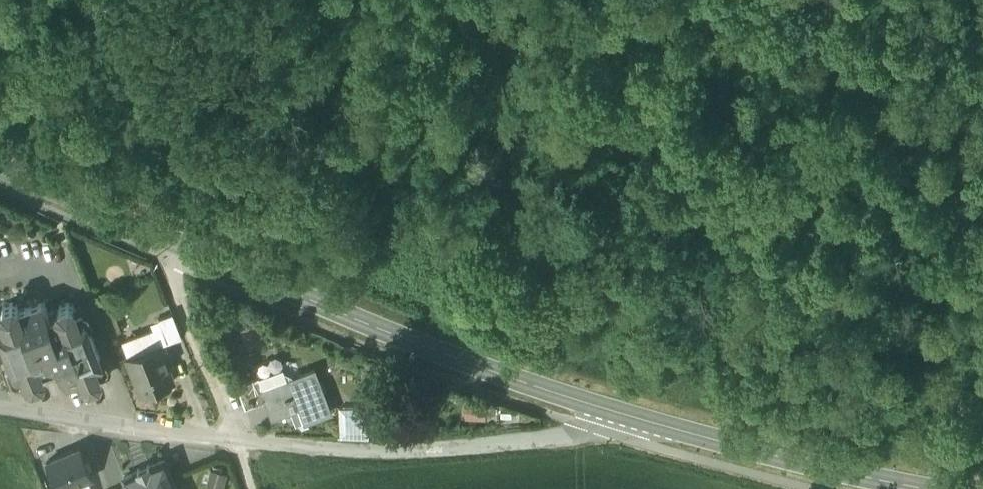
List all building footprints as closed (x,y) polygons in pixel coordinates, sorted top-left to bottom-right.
[(19,315),(16,310),(12,307),(2,311),(0,316),(3,321),(0,322),(0,334),(19,384),(26,382),(28,387),(33,390),(41,387),(43,382),(41,376),(59,370),(66,388),(82,382),(85,388),(89,390),(97,387),(99,382),(97,377),(104,374),(82,313),(75,316),(73,310),(68,308),(59,311),(57,316),(59,322),(50,325),(44,306),(19,315)] [(172,315),(159,321),(168,345),(182,340),(172,315)] [(163,346),(127,360),(141,397),(174,384),(169,370),(172,369),(163,346)] [(277,361),(253,370),(257,381),(259,380),(263,392),(300,378),(295,364),(277,361)] [(300,378),(263,392),(267,403),(273,418),(300,408),(306,423),(329,414),(314,373),(300,378)] [(257,381),(237,389),(245,412),(267,403),(263,392),(259,380),(257,381)] [(340,440),(369,440),(369,410),(340,410),(340,440)] [(46,467),(56,488),(72,488),(93,481),(81,452),(46,467)] [(164,465),(150,470),(149,469),(137,474),(138,475),(123,481),(126,488),(174,488),(164,465)]
